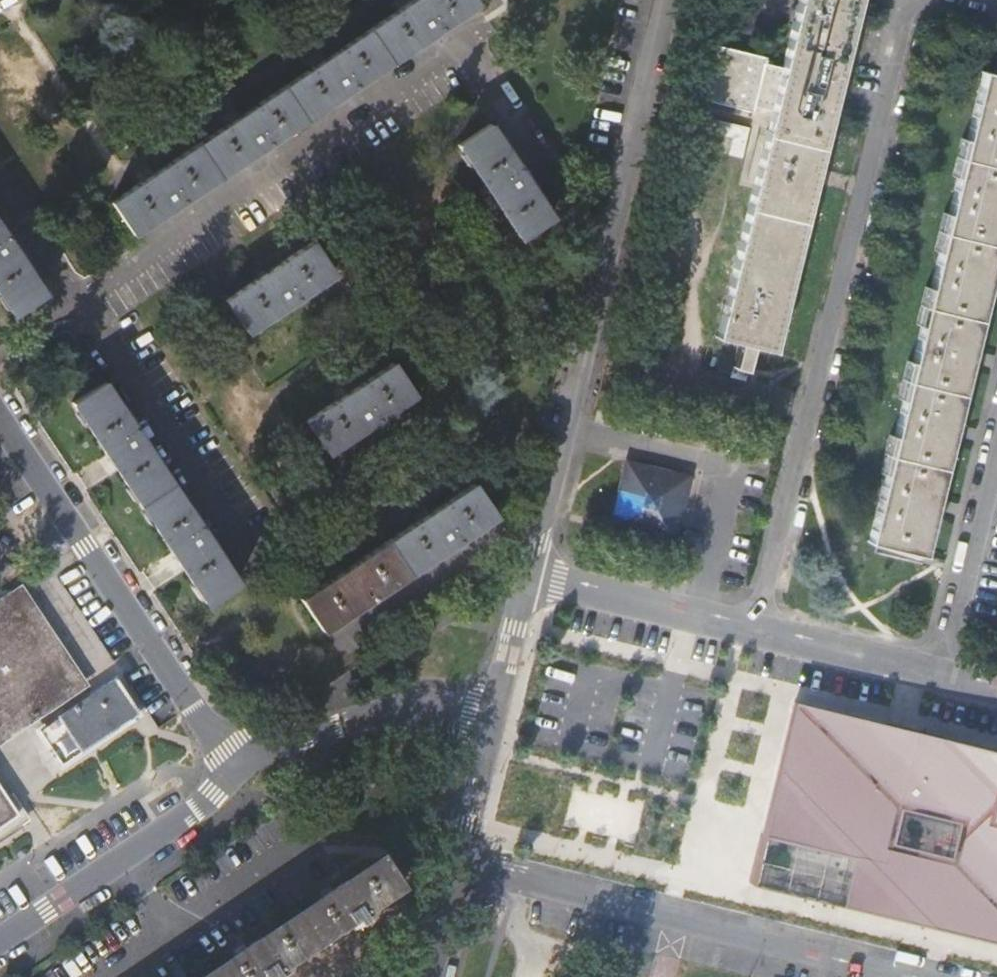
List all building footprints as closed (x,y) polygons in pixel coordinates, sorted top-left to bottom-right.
[(373,38),(397,74),(484,15),(474,0),(430,0),(373,38)] [(716,337),(774,351),(860,0),(799,0),(783,65),(772,111),(716,337)] [(373,38),(288,96),(310,130),(397,74),(373,38)] [(700,40),(687,95),(754,112),(755,107),(766,61),(767,57),(700,40)] [(783,65),(766,61),(755,107),(772,111),(783,65)] [(984,71),(963,158),(996,166),(996,74),(984,71)] [(201,154),(225,189),(310,130),(288,96),(201,154)] [(707,146),(745,154),(751,124),(714,116),(707,146)] [(457,144),(493,198),(519,237),(551,216),(489,123),(457,144)] [(201,154),(112,213),(135,248),(225,189),(201,154)] [(963,158),(945,233),(996,246),(996,166),(963,158)] [(0,219),(0,296),(17,321),(52,298),(0,219)] [(996,259),(996,246),(945,233),(927,307),(982,321),(996,259)] [(256,277),(225,298),(247,331),(333,273),(311,241),(256,277)] [(963,395),(982,321),(927,307),(909,382),(963,395)] [(392,361),(338,398),(306,419),(328,451),(414,394),(392,361)] [(944,471),(963,395),(909,382),(891,458),(944,471)] [(108,384),(73,407),(141,509),(175,486),(108,384)] [(923,557),(944,471),(891,458),(869,544),(923,557)] [(658,527),(674,531),(687,477),(626,462),(611,523),(656,534),(658,527)] [(392,538),(415,572),(501,513),(479,480),(392,538)] [(243,588),(175,486),(141,509),(210,611),(243,588)] [(674,531),(658,527),(656,534),(673,538),(674,531)] [(324,631),(415,572),(392,538),(302,597),(324,631)] [(84,686),(19,591),(0,604),(0,742),(84,686)] [(137,715),(115,683),(92,698),(40,732),(62,765),(137,715)] [(793,701),(751,883),(996,941),(996,749),(793,701)] [(17,817),(0,792),(0,828),(17,817)] [(376,862),(292,918),(315,952),(399,897),(376,862)] [(204,976),(277,976),(315,952),(292,918),(204,976)]
